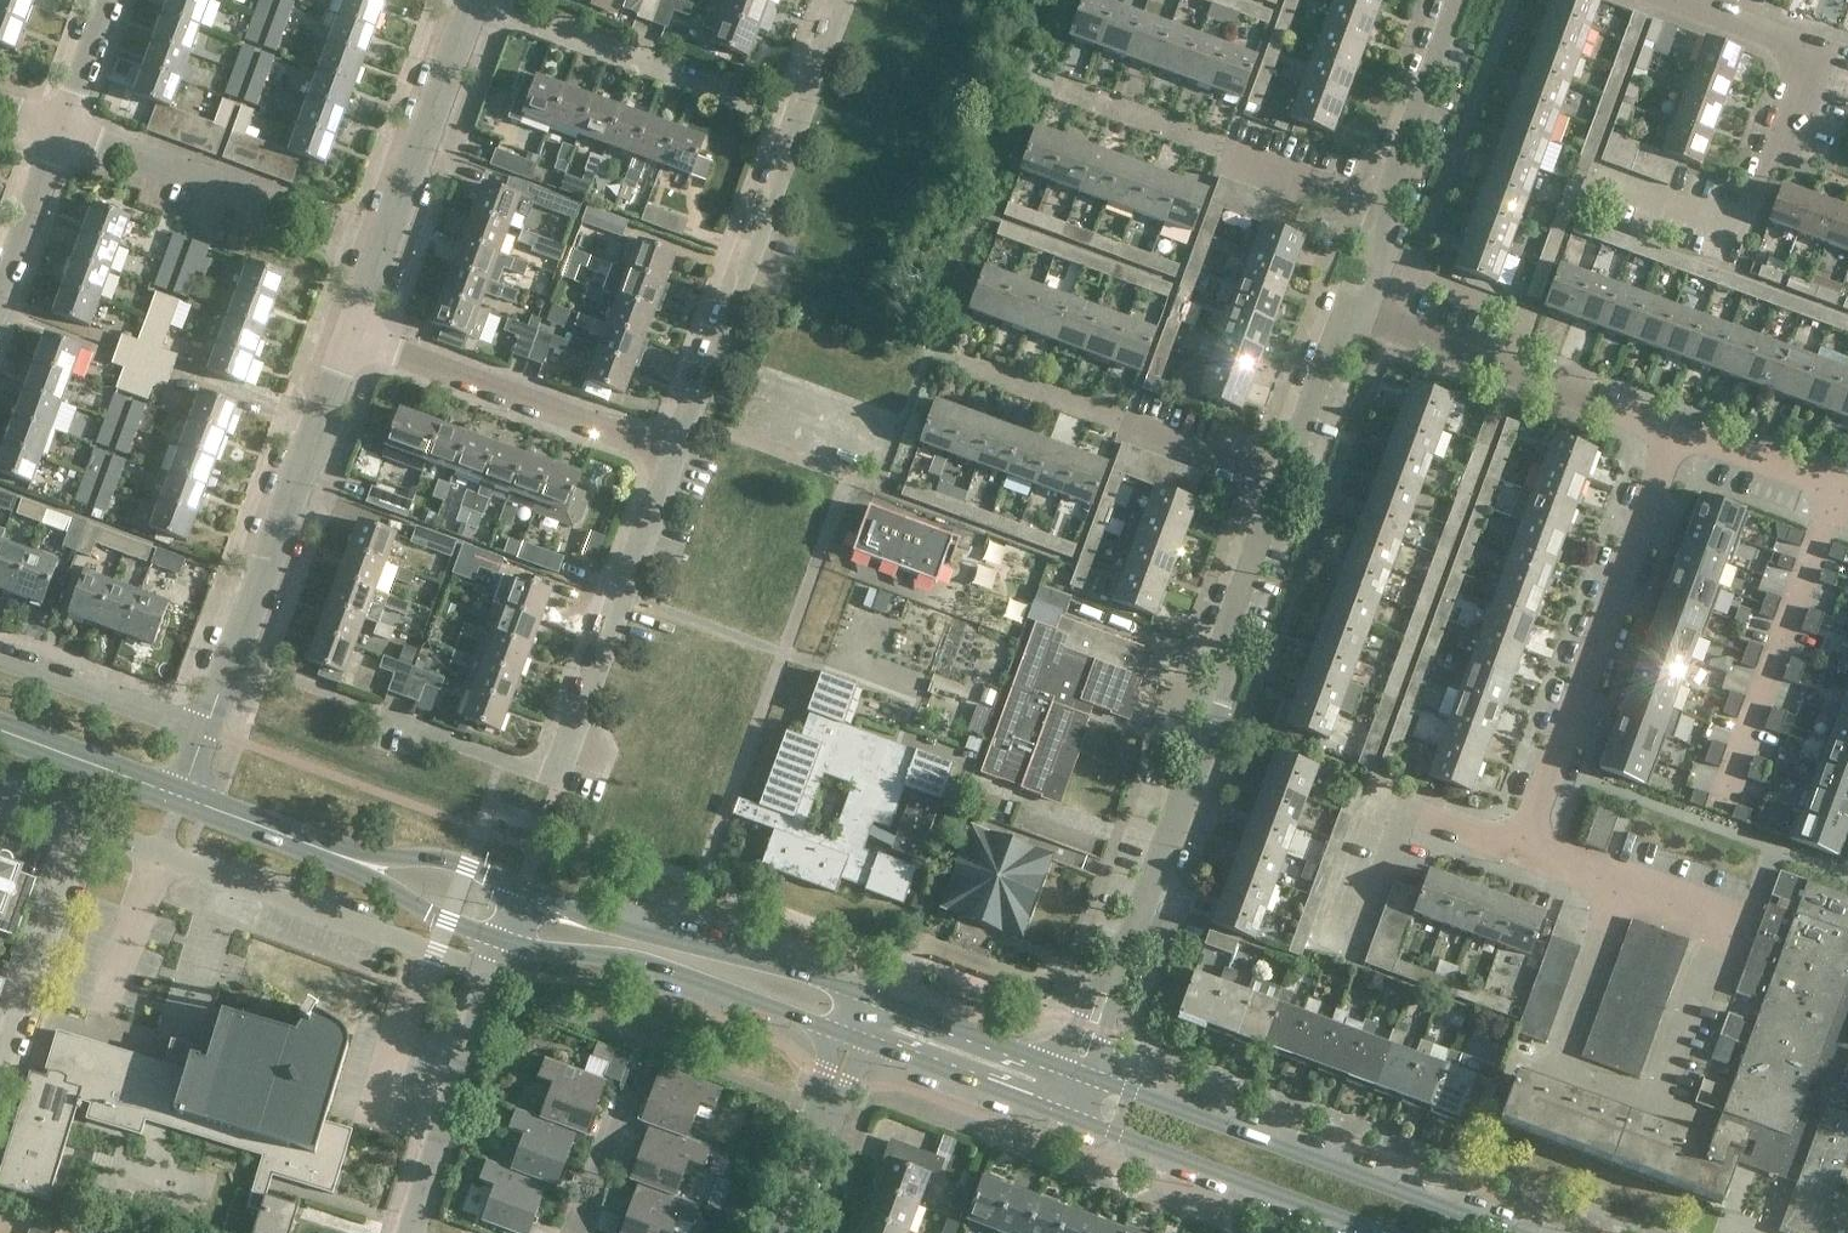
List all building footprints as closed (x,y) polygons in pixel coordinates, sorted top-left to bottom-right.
[(34,0),(0,0),(0,14),(25,23),(34,0)] [(209,0),(168,0),(163,13),(200,26),(209,0)] [(273,0),(259,0),(254,15),(265,19),(273,0)] [(293,2),(288,0),(281,0),(273,22),(284,26),(293,2)] [(381,0),(344,0),(338,15),(375,29),(385,2),(381,0)] [(588,4),(607,10),(611,0),(590,0),(588,4)] [(660,0),(643,0),(637,16),(652,22),(660,0)] [(680,0),(660,0),(652,22),(667,27),(673,10),(688,15),(692,4),(680,0)] [(768,1),(766,0),(727,0),(722,15),(758,28),(768,1)] [(1113,4),(1101,0),(1082,0),(1069,36),(1098,47),(1113,4)] [(1211,3),(1231,10),(1235,0),(1212,0),(1211,3)] [(1278,17),(1291,22),(1299,1),(1297,0),(1284,0),(1278,17)] [(1377,0),(1333,0),(1332,4),(1370,19),(1374,20),(1379,5),(1376,4),(1377,0)] [(1548,12),(1590,27),(1600,0),(1552,0),(1548,12)] [(1244,1),(1239,14),(1259,21),(1264,8),(1244,1)] [(1126,57),(1142,15),(1113,4),(1098,47),(1126,57)] [(1365,32),(1370,19),(1332,4),(1321,33),(1360,47),(1363,48),(1369,34),(1365,32)] [(711,44),(747,57),(758,28),(722,15),(708,10),(702,27),(716,32),(711,44)] [(1633,11),(1625,32),(1638,37),(1646,16),(1633,11)] [(1548,12),(1537,40),(1579,56),(1590,27),(1548,12)] [(190,53),(200,26),(163,13),(153,40),(190,53)] [(15,51),(25,23),(0,14),(0,45),(15,51)] [(245,40),(256,44),(265,19),(254,15),(245,40)] [(375,29),(338,15),(328,43),(365,56),(375,29)] [(1155,68),(1170,25),(1142,15),(1126,57),(1155,68)] [(1653,19),(1645,40),(1655,44),(1663,22),(1653,19)] [(264,47),(275,51),(284,26),(273,22),(264,47)] [(1276,24),(1268,45),(1281,50),(1288,29),(1276,24)] [(1183,78),(1199,36),(1170,25),(1155,68),(1183,78)] [(1360,47),(1321,33),(1311,61),(1349,75),(1353,76),(1358,62),(1355,61),(1360,47)] [(1227,46),(1199,36),(1183,78),(1212,88),(1227,46)] [(1705,38),(1699,54),(1695,66),(1731,80),(1742,51),(1705,38)] [(153,40),(143,67),(180,80),(189,84),(193,72),(184,68),(190,53),(153,40)] [(1537,40),(1527,69),(1569,84),(1579,56),(1537,40)] [(1623,40),(1615,60),(1628,65),(1635,44),(1623,40)] [(328,43),(318,70),(355,83),(365,56),(328,43)] [(245,74),(254,49),(243,45),(234,70),(245,74)] [(1256,57),(1227,46),(1212,88),(1240,99),(1256,57)] [(1642,47),(1634,68),(1645,72),(1653,51),(1642,47)] [(264,81),(270,65),(273,56),(262,52),(252,77),(264,81)] [(1265,52),(1257,73),(1270,78),(1278,57),(1265,52)] [(1344,89),(1349,75),(1311,61),(1300,89),(1339,103),(1343,105),(1348,90),(1344,89)] [(1684,95),(1721,108),(1731,80),(1695,66),(1684,95)] [(157,103),(170,107),(180,80),(143,67),(133,94),(157,103)] [(1612,68),(1604,89),(1617,94),(1625,73),(1612,68)] [(1527,69),(1516,97),(1558,113),(1569,84),(1527,69)] [(225,94),(236,99),(245,74),(234,70),(225,94)] [(355,83),(318,70),(308,97),(345,111),(355,83)] [(551,124),(550,123),(563,87),(524,73),(523,76),(519,74),(513,90),(518,91),(508,118),(547,133),(551,124)] [(1632,75),(1624,97),(1634,100),(1642,79),(1632,75)] [(243,101),(255,106),(264,81),(252,77),(243,101)] [(1255,81),(1244,111),(1253,114),(1258,111),(1268,85),(1255,81)] [(563,87),(550,123),(551,124),(578,134),(591,98),(563,87)] [(1334,117),(1339,103),(1300,89),(1290,117),(1332,133),(1338,118),(1334,117)] [(1673,123),(1710,137),(1721,108),(1684,95),(1673,123)] [(1602,96),(1594,117),(1607,122),(1614,101),(1602,96)] [(345,111),(308,97),(298,125),(335,138),(345,111)] [(1516,97),(1506,125),(1548,141),(1558,113),(1516,97)] [(591,98),(578,134),(607,144),(620,108),(591,98)] [(214,123),(225,128),(234,103),(223,99),(214,123)] [(171,108),(170,107),(157,103),(147,130),(161,135),(171,108)] [(1621,104),(1613,125),(1624,129),(1632,108),(1621,104)] [(242,106),(233,131),(244,135),(253,110),(242,106)] [(161,135),(174,140),(184,113),(171,108),(161,135)] [(620,108),(607,144),(634,154),(647,118),(620,108)] [(174,140),(188,145),(198,118),(184,113),(174,140)] [(188,145),(201,150),(211,123),(198,118),(188,145)] [(623,185),(618,198),(628,202),(633,188),(634,189),(640,173),(641,174),(646,159),(661,164),(674,128),(647,118),(634,154),(623,184),(623,185)] [(1275,121),(1273,127),(1285,131),(1287,125),(1275,121)] [(225,128),(214,123),(211,123),(201,150),(215,155),(225,128)] [(1663,152),(1665,153),(1678,158),(1700,166),(1710,137),(1673,123),(1663,152)] [(288,151),(301,156),(325,165),(335,138),(298,125),(288,151)] [(1506,125),(1495,154),(1537,169),(1548,141),(1506,125)] [(1591,125),(1584,146),(1596,150),(1604,130),(1591,125)] [(1049,180),(1064,138),(1036,127),(1020,169),(1049,180)] [(674,128),(661,164),(690,175),(703,139),(674,128)] [(247,136),(244,135),(233,131),(223,158),(237,163),(247,136)] [(1600,160),(1614,165),(1624,138),(1621,137),(1610,133),(1600,160)] [(247,136),(237,163),(250,168),(261,141),(247,136)] [(1077,190),(1093,148),(1064,138),(1049,180),(1077,190)] [(1624,138),(1614,165),(1628,170),(1638,143),(1624,138)] [(261,141),(250,168),(264,173),(274,146),(261,141)] [(1638,143),(1628,170),(1641,175),(1651,148),(1638,143)] [(563,144),(553,170),(563,174),(567,164),(573,147),(563,144)] [(274,146),(264,173),(278,178),(288,151),(274,146)] [(1106,201),(1121,159),(1093,148),(1077,190),(1106,201)] [(1655,180),(1665,153),(1663,152),(1651,148),(1641,175),(1655,180)] [(536,165),(496,150),(490,165),(530,180),(536,165)] [(291,183),(301,156),(288,151),(278,178),(291,183)] [(1581,153),(1573,173),(1584,177),(1586,178),(1594,158),(1581,153)] [(1678,158),(1665,153),(1655,180),(1668,185),(1678,158)] [(585,170),(580,184),(591,188),(596,174),(602,158),(591,154),(585,170)] [(1495,154),(1485,182),(1527,198),(1537,169),(1495,154)] [(607,179),(613,162),(602,158),(596,174),(607,179)] [(1134,211),(1150,169),(1121,159),(1106,201),(1134,211)] [(1163,222),(1178,180),(1150,169),(1134,211),(1163,222)] [(1223,209),(1233,182),(1219,177),(1209,204),(1222,208),(1223,209)] [(1207,190),(1178,180),(1163,222),(1191,232),(1207,190)] [(1568,181),(1561,201),(1574,206),(1581,186),(1568,181)] [(1246,187),(1233,182),(1223,209),(1236,214),(1246,187)] [(1485,182),(1474,211),(1517,226),(1527,198),(1485,182)] [(483,184),(473,212),(509,225),(514,212),(527,217),(532,206),(529,200),(517,196),(483,184)] [(1797,232),(1810,195),(1782,185),(1768,221),(1797,232)] [(1260,192),(1246,187),(1236,214),(1250,219),(1260,192)] [(1261,223),(1263,224),(1273,197),(1260,192),(1250,219),(1261,223)] [(1839,206),(1810,195),(1797,232),(1825,242),(1839,206)] [(1273,197),(1263,224),(1277,229),(1287,201),(1273,197)] [(568,200),(563,215),(574,219),(579,204),(568,200)] [(1287,201),(1277,229),(1291,234),(1300,206),(1287,201)] [(93,204),(83,231),(119,245),(129,217),(93,204)] [(681,235),(687,220),(647,205),(641,220),(681,235)] [(1017,205),(1012,218),(1032,226),(1037,213),(1017,205)] [(1839,206),(1825,242),(1847,251),(1847,209),(1839,206)] [(626,222),(586,207),(581,222),(621,237),(626,222)] [(1558,209),(1550,230),(1563,235),(1571,214),(1558,209)] [(1474,211),(1464,239),(1506,255),(1517,226),(1474,211)] [(463,239),(499,252),(509,225),(473,212),(463,239)] [(1206,212),(1198,233),(1211,238),(1219,216),(1206,212)] [(1045,216),(1041,229),(1060,236),(1065,223),(1045,216)] [(1577,218),(1572,231),(1592,238),(1597,225),(1577,218)] [(1001,222),(996,235),(1016,242),(1021,229),(1001,222)] [(1300,237),(1291,234),(1277,229),(1263,224),(1261,223),(1251,253),(1289,267),(1293,268),(1298,254),(1295,252),(1300,237)] [(1074,226),(1069,239),(1089,247),(1094,234),(1074,226)] [(1605,228),(1600,241),(1621,249),(1625,236),(1605,228)] [(522,230),(518,242),(534,248),(534,247),(538,236),(522,230)] [(73,259),(109,272),(119,245),(83,231),(73,259)] [(1029,232),(1025,245),(1045,252),(1050,240),(1029,232)] [(185,238),(173,233),(163,261),(175,265),(185,238)] [(674,254),(627,237),(617,265),(664,283),(674,254)] [(1102,237),(1097,250),(1117,257),(1122,244),(1102,237)] [(1547,238),(1540,257),(1553,262),(1560,242),(1547,238)] [(453,267),(489,280),(499,252),(463,239),(453,267)] [(1506,255),(1464,239),(1454,267),(1496,283),(1506,255)] [(1633,239),(1629,252),(1649,259),(1654,246),(1633,239)] [(208,246),(192,240),(182,268),(194,272),(194,271),(204,274),(210,260),(204,258),(208,246)] [(1195,241),(1188,262),(1201,266),(1208,246),(1195,241)] [(1058,243),(1053,256),(1073,263),(1078,250),(1058,243)] [(1130,247),(1125,260),(1146,268),(1151,255),(1130,247)] [(1662,249),(1657,262),(1677,270),(1682,257),(1662,249)] [(1087,253),(1082,266),(1102,273),(1107,261),(1087,253)] [(1251,253),(1240,281),(1279,295),(1282,296),(1288,282),(1284,281),(1289,267),(1251,253)] [(512,257),(508,269),(523,275),(528,263),(512,257)] [(1158,257),(1153,270),(1174,278),(1179,265),(1158,257)] [(63,286),(99,299),(109,272),(73,259),(63,286)] [(1690,260),(1685,273),(1706,280),(1710,267),(1690,260)] [(163,261),(154,285),(166,290),(175,265),(163,261)] [(238,288),(274,302),(284,274),(248,261),(238,288)] [(567,262),(563,276),(577,280),(581,267),(567,262)] [(664,283),(617,265),(612,264),(602,291),(604,292),(618,297),(654,310),(659,312),(665,293),(661,291),(664,283)] [(1115,264),(1110,277),(1130,284),(1135,271),(1115,264)] [(1544,307),(1573,317),(1588,275),(1560,265),(1544,307)] [(1550,271),(1537,266),(1530,286),(1543,290),(1550,271)] [(1757,277),(1777,284),(1781,273),(1761,266),(1757,277)] [(478,308),(484,293),(498,298),(498,297),(513,302),(517,291),(489,280),(453,267),(442,295),(478,308)] [(997,320),(1013,278),(984,267),(969,309),(997,320)] [(182,268),(173,292),(185,297),(194,272),(182,268)] [(1185,269),(1178,290),(1190,295),(1198,274),(1185,269)] [(1719,270),(1714,283),(1734,290),(1739,278),(1719,270)] [(1144,274),(1139,287),(1159,294),(1163,281),(1144,274)] [(1588,275),(1573,317),(1601,328),(1617,286),(1588,275)] [(1789,276),(1785,287),(1806,295),(1810,284),(1789,276)] [(1041,288),(1013,278),(997,320),(1026,330),(1041,288)] [(1240,281),(1230,309),(1268,323),(1272,325),(1277,310),(1274,309),(1279,295),(1240,281)] [(1747,281),(1742,293),(1762,301),(1767,288),(1747,281)] [(89,327),(99,299),(63,286),(53,313),(89,327)] [(604,292),(602,291),(589,286),(585,297),(600,303),(604,292)] [(1617,286),(1601,328),(1629,338),(1645,296),(1617,286)] [(1818,287),(1814,297),(1835,305),(1838,294),(1818,287)] [(238,288),(228,316),(264,329),(274,302),(238,288)] [(1054,341),(1070,299),(1041,288),(1026,330),(1054,341)] [(1775,291),(1770,304),(1791,311),(1795,298),(1775,291)] [(168,296),(156,292),(147,317),(159,321),(168,296)] [(434,303),(427,321),(432,323),(442,327),(466,336),(468,337),(478,308),(442,295),(439,305),(434,303)] [(170,325),(179,301),(168,296),(159,321),(170,325)] [(1645,296),(1629,338),(1658,349),(1673,306),(1645,296)] [(644,338),(654,310),(618,297),(608,325),(644,338)] [(1175,298),(1167,318),(1180,323),(1188,303),(1175,298)] [(1083,351),(1098,309),(1070,299),(1054,341),(1083,351)] [(1804,302),(1799,314),(1819,322),(1824,309),(1804,302)] [(1673,306),(1658,349),(1686,359),(1702,317),(1673,306)] [(1111,362),(1127,320),(1098,309),(1083,351),(1111,362)] [(1230,309),(1219,337),(1258,352),(1261,353),(1267,338),(1263,337),(1268,323),(1230,309)] [(1827,325),(1847,332),(1847,331),(1847,318),(1832,312),(1827,325)] [(579,314),(575,325),(590,331),(589,333),(603,338),(597,353),(633,366),(638,367),(645,349),(640,347),(644,338),(608,325),(579,314)] [(228,316),(218,343),(254,356),(264,329),(228,316)] [(532,316),(528,327),(538,330),(542,319),(532,316)] [(147,317),(138,341),(122,335),(116,349),(145,359),(159,321),(147,317)] [(1702,317),(1686,359),(1715,370),(1730,327),(1702,317)] [(527,359),(538,330),(528,327),(508,319),(504,330),(519,336),(513,353),(527,359)] [(542,319),(538,330),(543,332),(547,321),(542,319)] [(1155,330),(1127,320),(1111,362),(1140,372),(1155,330)] [(173,369),(178,355),(162,349),(170,325),(159,321),(145,359),(173,369)] [(1164,326),(1157,346),(1170,351),(1177,331),(1164,326)] [(1730,327),(1715,370),(1743,380),(1759,338),(1730,327)] [(549,347),(564,352),(568,341),(543,332),(538,330),(527,359),(542,364),(549,347)] [(45,334),(35,361),(71,375),(81,347),(45,334)] [(468,337),(463,349),(474,353),(478,340),(468,337)] [(1219,337),(1209,366),(1248,380),(1251,381),(1256,367),(1253,365),(1258,352),(1219,337)] [(1759,338),(1743,380),(1771,390),(1787,348),(1759,338)] [(208,339),(203,352),(213,355),(208,371),(244,384),(254,356),(218,343),(208,339)] [(1787,348),(1771,390),(1800,401),(1815,359),(1787,348)] [(116,349),(111,364),(124,368),(116,389),(132,395),(145,359),(116,349)] [(633,366),(597,353),(587,381),(623,394),(633,366)] [(1154,354),(1146,375),(1159,380),(1167,359),(1154,354)] [(132,395),(148,400),(153,387),(163,382),(167,384),(173,369),(145,359),(132,395)] [(1815,359),(1800,401),(1828,411),(1844,369),(1815,359)] [(25,389),(61,402),(71,375),(35,361),(25,389)] [(1248,380),(1209,366),(1198,394),(1241,410),(1246,395),(1243,394),(1248,380)] [(1828,411),(1847,419),(1847,371),(1844,369),(1828,411)] [(1404,412),(1443,427),(1453,398),(1411,383),(1405,397),(1409,399),(1404,412)] [(15,416),(51,429),(61,402),(25,389),(15,416)] [(190,419),(226,432),(236,405),(200,391),(190,419)] [(127,398),(114,394),(106,418),(118,423),(127,398)] [(948,453),(964,411),(935,400),(920,443),(948,453)] [(146,405),(134,401),(125,425),(137,430),(146,405)] [(387,446),(383,456),(423,471),(427,461),(426,460),(439,424),(400,410),(394,408),(386,429),(392,431),(386,446),(387,446)] [(977,464),(992,421),(964,411),(948,453),(977,464)] [(1443,427),(1404,412),(1400,411),(1395,426),(1399,427),(1394,440),(1432,454),(1443,427)] [(1487,411),(1480,431),(1493,435),(1500,416),(1487,411)] [(5,443),(41,457),(51,429),(15,416),(5,443)] [(96,444),(108,448),(118,423),(106,418),(96,444)] [(190,419),(180,446),(216,459),(226,432),(190,419)] [(1005,474),(1021,432),(992,421),(977,464),(1005,474)] [(439,424),(426,460),(427,461),(442,466),(454,471),(467,435),(439,424)] [(115,450),(127,455),(137,430),(125,425),(115,450)] [(1496,446),(1509,451),(1516,432),(1504,427),(1496,446)] [(1021,432),(1005,474),(1034,485),(1049,442),(1021,432)] [(454,471),(481,481),(494,445),(467,435),(454,471)] [(1553,435),(1543,464),(1585,479),(1596,451),(1553,435)] [(1432,454),(1394,440),(1390,439),(1385,454),(1388,455),(1383,469),(1422,483),(1432,454)] [(1477,439),(1470,459),(1482,464),(1490,444),(1477,439)] [(1062,495),(1078,453),(1049,442),(1034,485),(1062,495)] [(41,457),(5,443),(0,456),(0,473),(31,484),(41,457)] [(1125,475),(1135,448),(1121,443),(1111,470),(1124,475),(1125,475)] [(470,511),(465,525),(477,529),(482,516),(489,496),(506,502),(510,491),(523,455),(494,445),(481,481),(476,494),(470,511)] [(180,446),(170,473),(206,487),(216,459),(180,446)] [(1138,480),(1148,453),(1135,448),(1125,475),(1138,480)] [(106,453),(94,449),(85,473),(97,477),(106,453)] [(1106,463),(1078,453),(1062,495),(1091,506),(1106,463)] [(1152,485),(1162,458),(1148,453),(1138,480),(1152,485)] [(506,502),(498,522),(511,526),(518,505),(535,511),(551,466),(552,461),(534,454),(532,459),(523,455),(510,491),(506,502)] [(1493,455),(1486,475),(1499,479),(1506,460),(1493,455)] [(125,460),(113,456),(104,480),(116,484),(125,460)] [(1154,486),(1165,490),(1175,463),(1162,458),(1152,485),(1154,486)] [(1175,463),(1165,490),(1179,495),(1189,468),(1175,463)] [(551,466),(535,511),(534,513),(573,527),(575,519),(580,521),(587,502),(582,501),(585,493),(575,489),(579,476),(578,476),(580,471),(562,464),(560,469),(551,466)] [(1533,492),(1575,508),(1585,479),(1543,464),(1533,492)] [(1466,467),(1459,487),(1472,492),(1479,472),(1466,467)] [(1189,468),(1179,495),(1192,500),(1202,473),(1189,468)] [(1422,483),(1383,469),(1380,468),(1374,482),(1378,483),(1373,497),(1411,511),(1422,483)] [(75,501),(87,506),(97,477),(85,473),(75,501)] [(170,473),(160,501),(196,514),(206,487),(170,473)] [(1108,479),(1100,500),(1113,505),(1121,484),(1108,479)] [(94,508),(106,513),(116,484),(104,480),(94,508)] [(439,481),(433,497),(442,501),(448,485),(439,481)] [(1483,484),(1476,503),(1488,508),(1495,488),(1483,484)] [(914,485),(909,498),(929,505),(934,492),(914,485)] [(1193,500),(1192,500),(1179,495),(1165,490),(1154,486),(1143,516),(1182,530),(1185,531),(1191,517),(1187,515),(1193,500)] [(412,501),(372,487),(366,502),(406,517),(412,501)] [(1522,488),(1511,516),(1522,520),(1564,536),(1575,508),(1533,492),(1522,488)] [(17,497),(0,491),(0,508),(11,512),(17,497)] [(467,491),(455,521),(465,525),(470,511),(476,494),(467,491)] [(942,495),(938,508),(958,515),(962,503),(942,495)] [(1700,495),(1691,521),(1739,538),(1749,513),(1700,495)] [(1411,511),(1373,497),(1369,496),(1364,511),(1367,512),(1362,525),(1401,540),(1411,511)] [(1456,496),(1449,516),(1461,520),(1469,501),(1456,496)] [(16,514),(44,524),(50,509),(22,499),(16,514)] [(196,514),(160,501),(150,528),(186,541),(196,514)] [(869,506),(852,552),(936,583),(943,562),(950,564),(959,540),(869,506)] [(971,506),(966,519),(986,526),(991,513),(971,506)] [(50,509),(44,524),(67,532),(73,518),(50,509)] [(1097,509),(1090,528),(1103,533),(1110,514),(1097,509)] [(1472,512),(1465,531),(1478,536),(1485,517),(1472,512)] [(999,516),(995,529),(1015,536),(1019,523),(999,516)] [(1177,544),(1182,530),(1143,516),(1133,544),(1171,558),(1175,560),(1180,545),(1177,544)] [(76,551),(87,523),(73,518),(67,532),(62,546),(76,551)] [(1512,549),(1554,564),(1564,536),(1522,520),(1512,549)] [(349,549),(385,562),(395,534),(359,521),(349,549)] [(1682,545),(1730,563),(1739,538),(1691,521),(1682,545)] [(129,538),(87,523),(76,551),(90,556),(95,543),(123,553),(129,538)] [(1401,540),(1362,525),(1359,524),(1353,539),(1357,540),(1352,554),(1391,568),(1401,540)] [(1445,524),(1438,544),(1451,549),(1458,529),(1445,524)] [(410,541),(451,557),(457,541),(416,526),(410,541)] [(1028,526),(1023,539),(1043,547),(1048,534),(1028,526)] [(1800,546),(1805,533),(1790,528),(1786,540),(1786,541),(1800,546)] [(1056,537),(1052,550),(1072,557),(1076,544),(1072,542),(1073,538),(1059,533),(1058,537),(1056,537)] [(1087,537),(1079,557),(1092,561),(1099,542),(1087,537)] [(152,547),(129,538),(123,553),(147,562),(152,547)] [(1462,540),(1455,560),(1467,564),(1475,545),(1462,540)] [(1,541),(0,543),(0,589),(13,593),(28,552),(1,541)] [(517,557),(557,572),(563,557),(523,542),(517,557)] [(463,544),(453,573),(469,579),(474,566),(498,574),(503,559),(463,544)] [(1166,572),(1171,558),(1133,544),(1122,572),(1161,587),(1165,588),(1170,573),(1166,572)] [(1828,556),(1842,562),(1843,561),(1847,549),(1832,544),(1828,556)] [(1716,585),(1724,562),(1730,564),(1730,563),(1682,545),(1673,570),(1721,588),(1721,587),(1716,585)] [(151,563),(179,574),(185,559),(156,548),(151,563)] [(374,590),(385,562),(349,549),(338,577),(374,590)] [(1501,577),(1543,593),(1554,564),(1512,549),(1501,577)] [(28,552),(13,593),(42,604),(57,562),(28,552)] [(1391,568),(1352,554),(1348,552),(1343,567),(1347,568),(1341,582),(1380,596),(1391,568)] [(1435,553),(1428,572),(1441,577),(1448,557),(1435,553)] [(1780,555),(1777,564),(1776,565),(1791,571),(1796,559),(1781,554),(1780,555)] [(1076,566),(1069,585),(1082,590),(1089,570),(1076,566)] [(414,573),(411,572),(398,567),(393,579),(410,585),(414,573)] [(1451,569),(1444,588),(1457,593),(1464,574),(1451,569)] [(1721,588),(1673,570),(1664,594),(1712,612),(1721,588)] [(1834,586),(1837,576),(1838,575),(1823,570),(1819,581),(1834,586)] [(97,624),(112,582),(84,572),(68,614),(97,624)] [(1156,600),(1161,587),(1122,572),(1112,601),(1154,616),(1160,602),(1156,600)] [(504,574),(499,587),(510,591),(504,607),(540,620),(550,591),(504,574)] [(328,604),(364,617),(377,622),(380,623),(385,608),(407,615),(411,603),(374,590),(338,577),(328,604)] [(1491,606),(1533,621),(1543,593),(1501,577),(1491,606)] [(1380,596),(1341,582),(1338,581),(1333,595),(1336,597),(1331,610),(1370,625),(1380,596)] [(1424,581),(1417,601),(1430,605),(1437,586),(1424,581)] [(140,593),(112,582),(97,624),(124,635),(140,593)] [(140,593),(124,635),(153,645),(168,603),(140,593)] [(1766,593),(1762,603),(1777,609),(1781,598),(1766,593)] [(1654,619),(1703,637),(1712,612),(1664,594),(1654,619)] [(1441,597),(1434,616),(1447,621),(1454,602),(1441,597)] [(446,603),(442,613),(452,617),(456,607),(446,603)] [(1773,620),(1777,609),(1762,603),(1759,613),(1758,614),(1773,620)] [(354,645),(364,617),(328,604),(318,632),(354,645)] [(495,604),(485,631),(530,647),(540,620),(504,607),(495,604)] [(1480,634),(1522,650),(1533,621),(1491,606),(1480,634)] [(1823,614),(1823,613),(1809,608),(1805,619),(1819,624),(1823,614)] [(1035,622),(980,772),(1001,779),(1004,772),(1023,779),(1020,786),(1058,802),(1089,716),(1084,714),(1088,703),(1127,718),(1142,677),(1126,671),(1136,644),(1060,616),(1040,609),(1035,622)] [(1370,625),(1331,610),(1328,609),(1322,624),(1326,625),(1321,638),(1359,652),(1370,625)] [(1414,609),(1407,629),(1419,634),(1427,614),(1414,609)] [(1654,619),(1645,644),(1694,662),(1694,660),(1689,658),(1697,636),(1702,638),(1703,637),(1654,619)] [(1816,635),(1816,634),(1819,624),(1805,619),(1801,629),(1816,635)] [(394,628),(380,623),(377,622),(372,635),(389,641),(394,628)] [(464,623),(460,635),(479,642),(473,658),(519,675),(530,647),(485,631),(464,623)] [(1430,626),(1423,645),(1436,650),(1443,630),(1430,626)] [(321,666),(318,675),(340,684),(354,645),(318,632),(308,661),(321,666)] [(1470,662),(1512,678),(1522,650),(1480,634),(1470,662)] [(1359,652),(1321,638),(1317,637),(1312,652),(1315,653),(1310,667),(1349,681),(1359,652)] [(1404,638),(1396,657),(1409,662),(1416,642),(1404,638)] [(1744,652),(1759,658),(1763,647),(1748,642),(1744,652)] [(1685,686),(1694,662),(1645,644),(1636,668),(1685,686)] [(404,646),(397,663),(410,668),(416,651),(404,646)] [(454,651),(449,663),(469,670),(463,686),(473,689),(509,703),(519,675),(473,658),(454,651)] [(1759,658),(1744,652),(1741,662),(1740,663),(1755,669),(1759,658)] [(1420,654),(1413,673),(1426,678),(1433,659),(1420,654)] [(1790,657),(1786,668),(1801,673),(1805,663),(1790,657)] [(413,669),(410,668),(397,663),(383,658),(380,667),(395,673),(388,690),(403,696),(413,669)] [(417,662),(414,669),(421,672),(424,664),(417,662)] [(1459,691),(1501,706),(1512,678),(1470,662),(1459,691)] [(1349,681),(1310,667),(1307,665),(1301,680),(1305,681),(1300,695),(1339,709),(1349,681)] [(1393,666),(1386,686),(1398,691),(1406,671),(1393,666)] [(1679,685),(1684,687),(1685,686),(1636,668),(1627,693),(1670,709),(1679,685)] [(1797,683),(1801,673),(1786,668),(1782,679),(1797,684),(1797,683)] [(443,680),(421,672),(414,669),(413,669),(403,696),(418,701),(424,684),(439,689),(443,680)] [(896,753),(839,732),(842,723),(843,724),(857,686),(821,673),(807,711),(809,712),(801,736),(786,731),(759,806),(784,815),(778,831),(774,829),(761,865),(835,893),(841,878),(865,887),(864,890),(902,904),(916,867),(878,853),(877,855),(862,849),(873,821),(889,827),(904,786),(941,799),(954,763),(916,749),(915,750),(900,745),(899,745),(896,753)] [(1409,682),(1402,702),(1415,706),(1422,687),(1409,682)] [(1448,686),(1438,715),(1449,719),(1491,735),(1501,706),(1459,691),(1448,686)] [(1843,688),(1834,713),(1847,718),(1847,690),(1843,688)] [(509,703),(473,689),(463,718),(499,731),(509,703)] [(1745,696),(1730,691),(1726,702),(1741,707),(1745,696)] [(1339,709),(1300,695),(1296,693),(1291,708),(1295,709),(1289,724),(1328,739),(1339,709)] [(1627,693),(1618,717),(1666,735),(1667,734),(1661,732),(1670,709),(1627,693)] [(1383,694),(1375,714),(1388,719),(1395,699),(1383,694)] [(1741,707),(1726,702),(1722,712),(1737,718),(1741,707)] [(977,706),(973,718),(987,723),(991,711),(977,706)] [(1783,722),(1787,713),(1787,712),(1772,706),(1768,717),(1783,722)] [(1399,711),(1392,730),(1405,735),(1412,715),(1399,711)] [(1847,746),(1847,718),(1834,713),(1825,738),(1847,746)] [(1657,760),(1666,735),(1618,717),(1609,742),(1657,760)] [(1779,733),(1783,722),(1768,717),(1764,728),(1779,733)] [(1438,748),(1481,763),(1491,735),(1449,719),(1438,748)] [(1378,747),(1385,727),(1372,723),(1365,743),(1378,747)] [(977,752),(982,739),(970,734),(965,748),(977,752)] [(1847,774),(1847,746),(1825,738),(1816,762),(1847,774)] [(1388,739),(1381,759),(1394,763),(1401,744),(1388,739)] [(1708,751),(1723,756),(1727,745),(1712,740),(1712,741),(1708,751)] [(1599,768),(1648,786),(1657,760),(1609,742),(1599,768)] [(1470,791),(1481,763),(1438,748),(1428,776),(1470,791)] [(1704,761),(1719,767),(1723,756),(1708,751),(1704,761)] [(1268,782),(1307,796),(1317,768),(1275,752),(1269,767),(1273,768),(1268,782)] [(1765,772),(1769,762),(1769,761),(1754,755),(1750,766),(1765,772)] [(1847,802),(1847,774),(1816,762),(1807,787),(1847,802)] [(1750,766),(1746,777),(1761,783),(1761,782),(1765,772),(1750,766)] [(1296,824),(1307,796),(1268,782),(1264,781),(1259,795),(1262,797),(1257,810),(1296,824)] [(1351,781),(1343,800),(1356,805),(1364,785),(1351,781)] [(1797,812),(1846,829),(1847,823),(1847,802),(1807,787),(1806,788),(1812,790),(1803,812),(1798,810),(1797,812)] [(954,789),(933,844),(942,848),(963,793),(954,789)] [(1689,801),(1704,807),(1709,794),(1694,789),(1693,790),(1689,801)] [(912,796),(891,853),(919,863),(940,806),(912,796)] [(1746,822),(1750,810),(1751,810),(1736,804),(1731,817),(1746,822)] [(1619,813),(1599,806),(1585,844),(1605,851),(1619,813)] [(1296,824),(1257,810),(1254,809),(1249,824),(1252,825),(1247,838),(1286,853),(1296,824)] [(1340,809),(1333,829),(1346,833),(1353,813),(1340,809)] [(1836,855),(1846,829),(1797,812),(1788,838),(1836,855)] [(941,908),(1021,937),(1050,857),(971,828),(941,908)] [(1237,867),(1275,881),(1286,853),(1247,838),(1244,837),(1238,852),(1242,853),(1237,867)] [(1330,837),(1323,857),(1336,862),(1343,842),(1330,837)] [(15,937),(34,886),(15,879),(20,867),(12,864),(12,863),(12,861),(12,860),(12,858),(12,857),(11,856),(10,855),(9,854),(7,853),(5,852),(3,852),(1,852),(0,853),(0,931),(15,937)] [(1233,865),(1228,880),(1231,881),(1226,895),(1265,909),(1275,881),(1237,867),(1233,865)] [(1320,865),(1312,885),(1325,890),(1332,870),(1320,865)] [(1421,891),(1416,905),(1413,912),(1442,923),(1458,881),(1429,870),(1421,891)] [(1795,913),(1847,933),(1847,895),(1780,870),(1770,895),(1790,902),(1792,897),(1800,900),(1795,913)] [(1389,895),(1416,905),(1421,891),(1394,881),(1389,895)] [(1442,923),(1471,934),(1486,891),(1458,881),(1442,923)] [(1471,934),(1499,944),(1515,902),(1486,891),(1471,934)] [(1309,893),(1302,913),(1315,918),(1322,898),(1309,893)] [(1265,909),(1226,895),(1223,894),(1217,908),(1221,910),(1215,925),(1254,939),(1265,909)] [(1389,895),(1384,908),(1411,918),(1413,912),(1416,905),(1389,895)] [(1515,902),(1499,944),(1528,955),(1544,913),(1515,902)] [(1755,937),(1847,972),(1847,933),(1795,913),(1768,903),(1755,937)] [(1384,908),(1379,922),(1406,932),(1411,918),(1384,908)] [(1660,929),(1632,919),(1626,933),(1655,944),(1660,929)] [(1304,948),(1312,926),(1299,922),(1291,943),(1304,948)] [(1379,922),(1374,935),(1401,945),(1406,932),(1379,922)] [(1683,954),(1689,940),(1660,929),(1655,944),(1683,954)] [(1204,944),(1233,955),(1238,941),(1209,930),(1204,944)] [(1655,944),(1626,933),(1621,947),(1650,957),(1655,944)] [(1396,959),(1401,945),(1374,935),(1369,949),(1396,959)] [(1580,946),(1551,936),(1546,950),(1575,961),(1580,946)] [(1755,937),(1743,970),(1838,1005),(1847,980),(1847,972),(1755,937)] [(1678,968),(1683,954),(1655,944),(1650,957),(1678,968)] [(1650,957),(1621,947),(1616,961),(1645,971),(1650,957)] [(1392,973),(1397,960),(1396,960),(1396,959),(1369,949),(1364,963),(1392,973)] [(1541,964),(1570,974),(1575,961),(1546,950),(1541,964)] [(1673,981),(1678,968),(1650,957),(1645,971),(1673,981)] [(1645,971),(1616,961),(1611,974),(1640,985),(1645,971)] [(1405,963),(1401,976),(1420,983),(1425,970),(1405,963)] [(1536,978),(1565,988),(1570,974),(1541,964),(1536,978)] [(1234,1035),(1235,1035),(1250,992),(1247,991),(1232,985),(1237,972),(1224,967),(1219,981),(1222,982),(1207,1025),(1206,1025),(1205,1028),(1223,1035),(1224,1032),(1234,1035)] [(1838,1005),(1743,970),(1735,993),(1750,998),(1751,994),(1763,999),(1758,1013),(1827,1038),(1838,1005)] [(1222,982),(1219,981),(1194,971),(1176,1018),(1195,1025),(1197,1021),(1206,1025),(1207,1025),(1222,982)] [(1668,995),(1673,981),(1645,971),(1640,985),(1668,995)] [(1433,973),(1428,986),(1449,993),(1453,981),(1433,973)] [(1640,985),(1611,974),(1606,988),(1635,999),(1640,985)] [(1263,1046),(1278,1003),(1275,1001),(1280,988),(1252,977),(1247,991),(1250,992),(1235,1035),(1234,1035),(1232,1039),(1251,1046),(1252,1042),(1262,1045),(1263,1046)] [(1531,991),(1559,1002),(1565,988),(1536,978),(1531,991)] [(1745,1163),(1800,1183),(1801,1178),(1826,1111),(1820,1109),(1847,1029),(1847,980),(1838,1005),(1827,1038),(1814,1071),(1802,1104),(1788,1142),(1766,1133),(1767,1129),(1759,1126),(1725,1113),(1720,1127),(1747,1137),(1747,1138),(1740,1156),(1738,1155),(1736,1161),(1745,1163)] [(1462,984),(1457,997),(1477,1004),(1482,991),(1462,984)] [(1663,1009),(1668,995),(1640,985),(1635,999),(1663,1009)] [(1306,1013),(1303,1012),(1288,1006),(1293,992),(1280,988),(1275,1001),(1278,1003),(1263,1046),(1262,1045),(1261,1049),(1279,1056),(1280,1052),(1290,1056),(1291,1056),(1306,1013)] [(1635,999),(1606,988),(1601,1002),(1630,1012),(1635,999)] [(1526,1005),(1554,1016),(1559,1002),(1531,991),(1526,1005)] [(1490,994),(1486,1007),(1507,1015),(1512,1002),(1490,994)] [(1334,1023),(1331,1022),(1316,1016),(1321,1003),(1308,998),(1303,1012),(1306,1013),(1291,1056),(1290,1056),(1289,1059),(1307,1066),(1308,1062),(1318,1066),(1319,1066),(1334,1023)] [(1658,1023),(1663,1009),(1635,999),(1630,1012),(1658,1023)] [(1601,1002),(1596,1016),(1625,1026),(1630,1012),(1601,1002)] [(1521,1019),(1549,1030),(1554,1016),(1526,1005),(1521,1019)] [(160,1065),(119,1053),(120,1050),(57,1031),(43,1076),(30,1072),(0,1172),(0,1203),(25,1211),(29,1196),(48,1202),(77,1108),(79,1108),(82,1100),(91,1103),(86,1119),(141,1135),(145,1119),(263,1155),(247,1207),(260,1211),(253,1232),(290,1232),(298,1206),(266,1196),(276,1161),(307,1170),(302,1184),(332,1193),(351,1130),(324,1122),(347,1049),(347,1047),(347,1043),(347,1041),(347,1040),(347,1038),(346,1036),(345,1034),(344,1031),(341,1029),(339,1026),(307,1007),(306,1009),(309,1010),(303,1020),(300,1018),(299,1020),(302,1022),(295,1033),(221,1011),(206,1061),(199,1059),(200,1057),(190,1054),(188,1061),(164,1054),(160,1065)] [(1318,1066),(1317,1070),(1335,1077),(1337,1073),(1346,1076),(1347,1077),(1362,1034),(1359,1032),(1362,1024),(1347,1018),(1349,1013),(1336,1008),(1331,1022),(1334,1023),(1319,1066),(1318,1066)] [(1625,1026),(1653,1036),(1658,1023),(1630,1012),(1625,1026)] [(1827,1038),(1758,1013),(1753,1026),(1741,1022),(1742,1018),(1727,1012),(1719,1036),(1733,1041),(1746,1046),(1814,1071),(1827,1038)] [(1625,1026),(1596,1016),(1591,1029),(1620,1040),(1625,1026)] [(1375,1087),(1390,1044),(1387,1043),(1372,1037),(1377,1023),(1364,1019),(1362,1024),(1359,1032),(1362,1034),(1347,1077),(1346,1076),(1345,1080),(1363,1087),(1365,1083),(1374,1087),(1375,1087)] [(1521,1019),(1516,1032),(1545,1043),(1549,1030),(1521,1019)] [(1648,1050),(1653,1036),(1625,1026),(1620,1040),(1648,1050)] [(1387,1043),(1390,1044),(1375,1087),(1374,1087),(1373,1090),(1391,1097),(1393,1094),(1402,1097),(1403,1097),(1418,1054),(1415,1053),(1400,1047),(1405,1034),(1392,1029),(1387,1043)] [(1620,1040),(1591,1029),(1586,1043),(1615,1053),(1620,1040)] [(1725,1064),(1733,1041),(1719,1036),(1710,1059),(1725,1064)] [(1431,1108),(1446,1065),(1443,1063),(1428,1058),(1433,1044),(1420,1039),(1415,1053),(1418,1054),(1403,1097),(1402,1097),(1401,1101),(1419,1108),(1421,1104),(1430,1107),(1431,1108)] [(1643,1064),(1648,1050),(1620,1040),(1615,1053),(1643,1064)] [(614,1048),(597,1042),(592,1056),(609,1062),(614,1048)] [(1586,1043),(1581,1056),(1610,1067),(1615,1053),(1586,1043)] [(1814,1071),(1746,1046),(1734,1079),(1802,1104),(1814,1071)] [(1430,1107),(1429,1111),(1447,1118),(1449,1114),(1459,1118),(1465,1104),(1486,1112),(1490,1101),(1497,1083),(1456,1068),(1461,1054),(1448,1050),(1443,1063),(1447,1065),(1431,1108),(1430,1107)] [(1610,1067),(1638,1077),(1643,1064),(1615,1053),(1610,1067)] [(559,1124),(566,1106),(593,1116),(606,1079),(545,1057),(537,1077),(552,1083),(540,1117),(559,1124)] [(649,1124),(667,1130),(687,1138),(687,1137),(699,1103),(714,1109),(722,1088),(661,1066),(647,1102),(640,1121),(649,1125),(649,1124)] [(1740,1156),(1747,1138),(1747,1137),(1720,1127),(1716,1126),(1715,1125),(1709,1144),(1530,1079),(1529,1083),(1514,1077),(1498,1121),(1721,1203),(1736,1161),(1738,1155),(1740,1156)] [(1709,1107),(1718,1083),(1703,1078),(1694,1102),(1709,1107)] [(1802,1104),(1734,1079),(1722,1112),(1725,1113),(1759,1126),(1767,1129),(1766,1133),(1788,1142),(1802,1104)] [(559,1124),(540,1117),(516,1108),(508,1129),(523,1134),(510,1168),(530,1175),(536,1157),(563,1167),(577,1131),(559,1124)] [(1841,1158),(1847,1140),(1847,1119),(1826,1111),(1801,1178),(1830,1189),(1841,1158)] [(629,1179),(638,1183),(638,1182),(676,1195),(688,1162),(703,1167),(711,1146),(687,1137),(687,1138),(667,1130),(649,1124),(649,1125),(629,1179)] [(727,1141),(724,1149),(737,1154),(740,1145),(727,1141)] [(872,1187),(876,1189),(917,1204),(927,1175),(940,1170),(944,1159),(908,1146),(901,1165),(887,1159),(883,1171),(879,1169),(872,1187)] [(534,1218),(547,1183),(548,1182),(530,1175),(510,1168),(486,1159),(479,1180),(493,1185),(481,1221),(511,1232),(518,1213),(534,1218)] [(967,1219),(995,1229),(1010,1189),(1000,1185),(1002,1181),(984,1174),(982,1178),(967,1219)] [(1781,1232),(1782,1232),(1819,1232),(1835,1191),(1830,1189),(1801,1178),(1800,1183),(1781,1232)] [(677,1219),(692,1225),(700,1204),(676,1195),(638,1182),(638,1183),(625,1218),(652,1228),(650,1232),(672,1232),(677,1219)] [(716,1184),(710,1200),(723,1204),(728,1188),(716,1184)] [(995,1229),(1005,1232),(1026,1232),(1039,1199),(1028,1195),(1030,1191),(1012,1185),(1011,1189),(1010,1189),(995,1229)] [(952,1206),(962,1210),(970,1190),(960,1186),(952,1206)] [(917,1204),(876,1189),(872,1199),(868,1198),(862,1216),(865,1217),(906,1232),(917,1204)] [(1026,1232),(1058,1232),(1067,1209),(1057,1206),(1058,1202),(1040,1195),(1039,1199),(1026,1232)] [(1058,1232),(1090,1232),(1094,1220),(1085,1216),(1086,1212),(1069,1206),(1067,1210),(1067,1209),(1058,1232)] [(942,1232),(954,1232),(959,1219),(949,1216),(942,1232)] [(1090,1232),(1122,1232),(1123,1230),(1113,1227),(1115,1223),(1097,1216),(1095,1220),(1094,1220),(1090,1232)] [(58,1225),(34,1217),(28,1232),(55,1232),(58,1225)] [(865,1217),(862,1228),(858,1226),(855,1232),(906,1232),(865,1217)] [(0,1222),(0,1232),(27,1232),(0,1222)]
